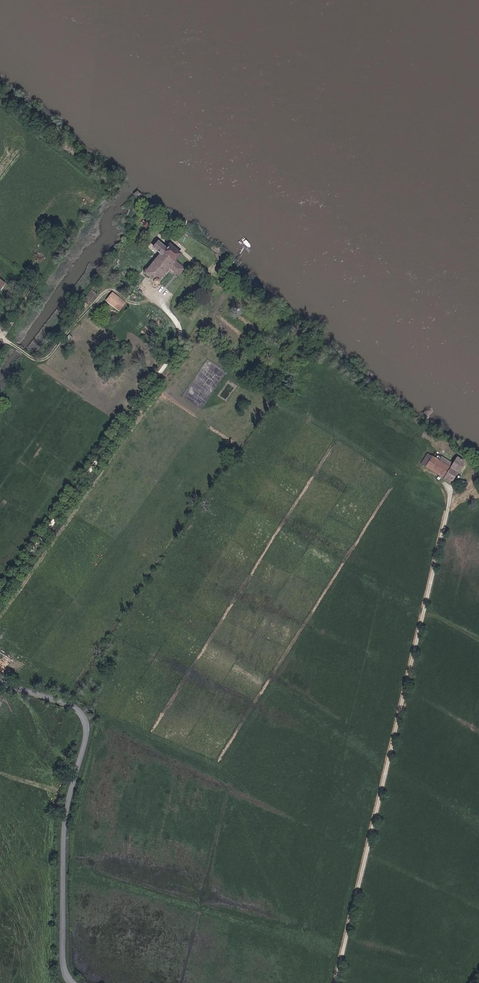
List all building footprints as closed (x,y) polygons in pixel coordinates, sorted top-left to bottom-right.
[(88,186),(92,181),(80,172),(76,177),(88,186)] [(140,226),(144,228),(148,221),(145,219),(144,220),(141,218),(139,222),(141,223),(140,226)] [(183,267),(175,260),(182,252),(170,242),(167,246),(158,239),(153,246),(161,252),(148,266),(147,265),(143,270),(155,279),(154,281),(154,283),(155,283),(156,284),(158,283),(159,283),(159,281),(159,278),(158,277),(169,265),(178,273),(183,267)] [(8,279),(0,273),(0,286),(3,288),(8,279)] [(121,305),(126,298),(123,295),(114,288),(108,295),(121,305)] [(82,304),(87,308),(96,295),(91,292),(82,304)] [(429,472),(451,483),(463,463),(455,459),(449,469),(430,459),(424,468),(421,467),(415,477),(422,481),(429,472)]
